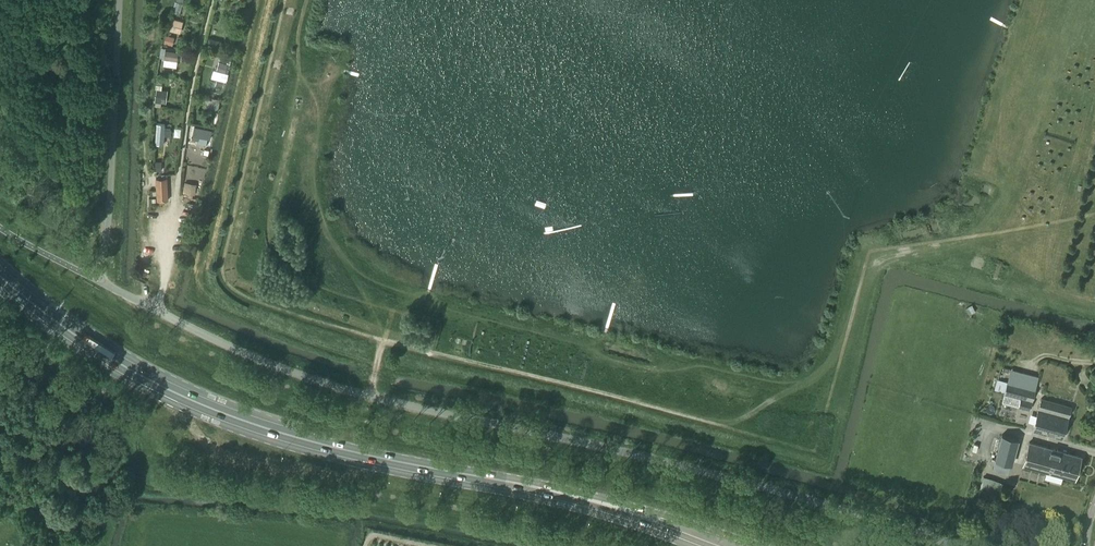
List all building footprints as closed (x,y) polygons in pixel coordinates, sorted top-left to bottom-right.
[(172,17),(169,29),(181,32),(183,20),(172,17)] [(173,43),(174,36),(166,35),(165,42),(173,43)] [(165,65),(178,66),(179,49),(166,48),(165,65)] [(218,60),(214,76),(228,79),(231,63),(218,60)] [(167,102),(168,89),(156,88),(156,101),(167,102)] [(219,108),(220,99),(207,98),(207,107),(219,108)] [(165,124),(157,124),(155,144),(163,144),(165,124)] [(212,130),(194,127),(192,139),(199,140),(199,137),(210,140),(212,130)] [(167,178),(156,179),(157,201),(168,200),(167,178)] [(913,316),(922,319),(926,311),(917,307),(913,316)] [(895,312),(898,329),(907,328),(905,311),(895,312)] [(924,325),(926,334),(935,332),(934,323),(924,325)] [(915,350),(918,359),(928,354),(924,346),(915,350)] [(885,358),(895,359),(895,349),(885,349),(885,358)] [(899,360),(909,361),(911,351),(900,350),(899,360)] [(1004,391),(1007,381),(998,378),(995,388),(1004,391)] [(1008,382),(1004,393),(1021,398),(1019,406),(1029,409),(1035,389),(1008,382)] [(1062,438),(1071,406),(1041,398),(1032,430),(1062,438)] [(1018,438),(1003,434),(996,458),(1010,463),(1011,463),(1018,438)] [(1075,480),(1081,457),(1029,442),(1023,465),(1075,480)] [(1010,463),(996,458),(993,466),(1008,470),(1010,463)] [(980,490),(1000,495),(1003,480),(984,476),(980,490)]
